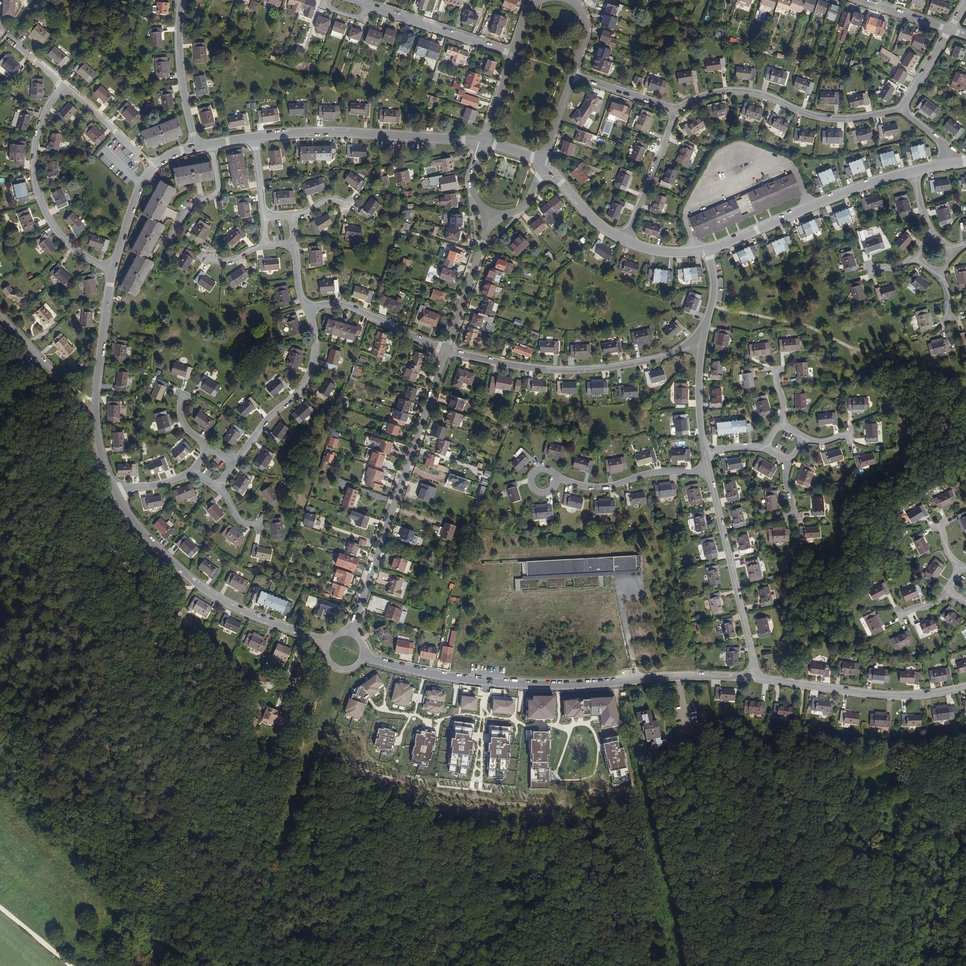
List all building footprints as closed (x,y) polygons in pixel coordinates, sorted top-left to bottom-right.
[(18,13),(18,0),(7,0),(7,14),(18,13)] [(169,0),(166,0),(158,0),(158,4),(153,3),(153,10),(157,11),(167,11),(168,7),(169,7),(169,0)] [(260,5),(261,3),(253,0),(250,8),(258,11),(260,5)] [(285,8),(299,12),(303,0),(288,0),(285,8)] [(310,0),(303,0),(299,12),(298,14),(311,18),(316,2),(310,0)] [(428,12),(429,10),(432,0),(423,0),(420,9),(428,12)] [(433,0),(432,0),(429,10),(436,13),(439,6),(440,6),(441,3),(433,0)] [(519,0),(506,0),(505,4),(516,8),(519,0)] [(787,11),(787,9),(790,2),(787,1),(787,3),(780,0),(776,0),(774,7),(787,11)] [(790,2),(787,9),(799,13),(801,8),(803,1),(800,0),(799,0),(799,1),(797,0),(790,0),(790,2)] [(803,1),(801,8),(810,11),(814,0),(804,0),(803,1)] [(950,6),(933,0),(932,0),(928,10),(932,12),(932,10),(936,11),(947,15),(950,6)] [(822,13),(825,4),(816,1),(813,10),(822,13)] [(610,9),(608,16),(617,19),(622,6),(615,4),(612,2),(610,9)] [(833,20),(837,7),(829,4),(824,17),(833,20)] [(473,14),(473,12),(467,10),(463,21),(476,26),(479,16),(473,14)] [(845,30),(850,15),(841,12),(837,26),(843,29),(840,38),(843,39),(846,30),(845,30)] [(857,26),(860,15),(852,13),(848,24),(857,26)] [(325,35),(331,19),(319,15),(314,31),(325,35)] [(506,24),(508,19),(497,15),(491,32),(500,36),(503,27),(505,23),(506,24)] [(617,31),(620,20),(617,19),(608,16),(604,26),(617,31)] [(867,18),(863,30),(872,33),(876,20),(867,18)] [(880,36),(885,23),(876,20),(872,33),(880,36)] [(342,39),(347,25),(336,21),(331,35),(342,39)] [(43,44),(51,35),(35,22),(27,31),(30,34),(40,42),(43,44)] [(163,33),(166,33),(166,28),(153,29),(155,47),(165,46),(163,33)] [(359,42),(362,32),(351,28),(348,38),(350,39),(349,43),(357,45),(358,42),(359,42)] [(374,33),(374,31),(370,29),(365,44),(378,48),(383,36),(374,33)] [(393,44),(397,32),(388,29),(384,41),(393,44)] [(898,39),(910,43),(914,33),(914,32),(910,30),(909,31),(906,30),(902,29),(898,39)] [(410,49),(415,36),(404,32),(400,45),(410,49)] [(615,40),(617,36),(604,32),(601,41),(607,43),(606,46),(612,48),(616,49),(618,41),(615,40)] [(655,44),(658,34),(653,32),(652,33),(650,40),(649,43),(655,44)] [(724,40),(725,35),(716,32),(714,37),(724,40)] [(917,36),(917,34),(914,33),(910,43),(909,46),(913,48),(921,51),(925,39),(917,36)] [(29,36),(39,43),(40,42),(30,34),(29,36)] [(195,60),(206,60),(204,40),(193,41),(194,45),(192,45),(193,57),(194,57),(195,60)] [(420,40),(415,54),(426,57),(431,44),(420,40)] [(441,47),(431,44),(426,57),(436,61),(441,47)] [(467,60),(470,53),(450,46),(447,53),(454,56),(452,61),(459,64),(461,59),(464,60),(465,59),(467,60)] [(601,47),(597,58),(598,58),(608,62),(612,50),(601,47)] [(63,69),(71,60),(57,48),(50,55),(61,65),(59,66),(63,69)] [(962,62),(965,51),(955,48),(952,59),(962,62)] [(879,49),(877,58),(886,63),(890,66),(895,69),(899,62),(879,49)] [(296,51),(293,59),(300,61),(303,54),(296,51)] [(911,71),(918,58),(910,53),(902,66),(911,71)] [(11,59),(8,55),(0,62),(0,63),(13,77),(21,69),(18,66),(19,65),(12,58),(11,59)] [(609,74),(612,63),(608,62),(598,58),(595,69),(609,74)] [(167,64),(165,64),(165,59),(154,60),(156,81),(167,80),(167,75),(168,75),(167,64)] [(491,76),(496,63),(487,60),(485,68),(484,68),(482,72),(483,73),(491,76)] [(723,74),(728,73),(726,60),(707,63),(708,74),(723,71),(723,74)] [(300,61),(299,64),(298,68),(315,74),(318,67),(300,61)] [(435,82),(442,62),(439,61),(432,81),(435,82)] [(91,85),(99,75),(84,62),(76,72),(91,85)] [(756,84),(758,71),(739,70),(738,80),(752,81),(752,84),(756,84)] [(786,86),(789,75),(770,70),(767,81),(771,82),(770,84),(782,87),(782,85),(786,86)] [(901,87),(907,76),(898,71),(892,81),(901,87)] [(480,84),(483,76),(472,73),(467,88),(479,93),(481,88),(479,87),(480,84)] [(694,86),(698,85),(696,73),(678,76),(680,86),(693,84),(694,86)] [(194,94),(206,93),(204,75),(194,76),(195,90),(193,90),(194,94)] [(956,77),(963,79),(963,78),(956,75),(953,81),(950,90),(958,93),(959,91),(963,92),(964,88),(961,85),(961,83),(955,81),(956,77)] [(963,77),(963,78),(963,79),(956,77),(955,81),(961,83),(961,85),(964,88),(965,81),(965,78),(963,77)] [(663,94),(667,84),(648,78),(644,88),(648,89),(648,91),(659,95),(659,93),(663,94)] [(810,98),(815,85),(798,79),(794,89),(807,93),(806,96),(810,98)] [(43,101),(44,81),(31,81),(30,100),(43,101)] [(895,93),(897,88),(887,82),(877,98),(885,103),(892,91),(895,93)] [(109,109),(118,100),(104,87),(97,95),(107,104),(105,106),(109,109)] [(172,97),(174,97),(173,91),(161,94),(164,112),(174,110),(172,97)] [(465,95),(466,93),(460,91),(458,96),(464,98),(462,103),(478,109),(480,100),(465,95)] [(835,106),(840,106),(840,92),(821,94),(821,104),(835,103),(835,106)] [(867,106),(871,104),(867,92),(850,98),(853,108),(866,103),(867,106)] [(591,112),(594,113),(597,114),(598,115),(602,102),(596,100),(597,99),(588,96),(585,104),(582,109),(579,114),(580,115),(579,119),(575,116),(571,122),(581,128),(591,112)] [(934,120),(941,112),(925,99),(918,108),(921,110),(931,118),(934,120)] [(616,118),(627,122),(632,108),(612,102),(607,119),(615,122),(616,118)] [(301,115),(305,115),(305,103),(286,103),(286,113),(301,113),(301,115)] [(367,116),(368,104),(349,103),(348,112),(363,113),(362,116),(367,116)] [(64,125),(77,111),(69,104),(60,115),(58,114),(55,117),(64,125)] [(713,120),(732,115),(728,104),(724,105),(724,104),(713,107),(713,108),(710,109),(713,120)] [(750,105),(750,106),(745,104),(742,115),(760,122),(764,111),(760,110),(761,109),(750,105)] [(135,127),(144,118),(130,105),(121,113),(135,127)] [(201,127),(212,124),(208,105),(197,107),(197,111),(196,112),(199,123),(200,123),(201,127)] [(336,117),(336,106),(316,106),(316,117),(320,117),(320,118),(332,118),(332,117),(336,117)] [(273,120),(277,119),(275,107),(256,110),(257,122),(261,121),(262,123),(273,121),(273,120)] [(473,124),(477,112),(466,109),(462,120),(463,120),(472,124),(473,124)] [(32,118),(34,114),(21,110),(16,129),(25,132),(30,117),(32,118)] [(399,122),(400,111),(380,110),(379,121),(383,121),(383,122),(394,123),(394,122),(399,122)] [(920,112),(930,120),(931,118),(921,110),(920,112)] [(651,120),(653,116),(642,112),(635,131),(645,135),(647,131),(652,120),(651,120)] [(242,127),(247,126),(244,113),(225,116),(227,127),(242,124),(242,127)] [(778,119),(779,116),(775,115),(770,126),(786,133),(790,124),(778,119)] [(150,153),(185,137),(177,121),(143,138),(150,153)] [(691,140),(707,129),(701,121),(689,128),(687,127),(684,129),(691,140)] [(958,142),(965,132),(951,121),(945,129),(956,138),(955,140),(958,142)] [(607,122),(603,132),(609,134),(613,124),(607,122)] [(881,139),(900,135),(898,125),(885,128),(884,126),(879,127),(881,139)] [(98,147),(106,139),(92,126),(84,134),(98,147)] [(858,145),(876,138),(872,129),(859,134),(858,132),(853,134),(858,145)] [(802,133),(802,130),(797,130),(796,142),(814,144),(815,134),(802,133)] [(591,136),(584,134),(579,132),(576,140),(579,141),(578,143),(590,148),(591,144),(590,144),(591,140),(589,140),(591,136)] [(840,135),(840,133),(829,133),(829,134),(825,134),(824,145),(844,146),(844,135),(840,135)] [(58,154),(61,136),(51,134),(49,148),(46,148),(45,152),(58,154)] [(571,158),(575,147),(565,143),(561,155),(571,158)] [(22,164),(23,157),(24,150),(26,150),(26,145),(20,144),(19,149),(11,148),(10,155),(9,163),(17,164),(16,168),(23,169),(24,165),(22,164)] [(297,153),(298,161),(306,160),(310,160),(314,160),(322,159),(330,159),(329,152),(333,151),(333,144),(329,144),(329,146),(325,146),(321,146),(313,146),(305,146),(298,147),(298,145),(293,146),(293,153),(297,153)] [(352,146),(352,144),(347,144),(347,156),(365,158),(366,147),(352,146)] [(647,153),(648,149),(637,145),(630,162),(639,166),(644,152),(647,153)] [(689,170),(696,151),(685,147),(684,151),(683,150),(678,161),(680,162),(678,165),(689,170)] [(926,150),(925,147),(919,148),(922,160),(928,158),(927,157),(931,156),(929,149),(926,150)] [(916,160),(916,161),(922,160),(919,148),(913,150),(913,153),(910,154),(912,161),(916,160)] [(267,171),(279,170),(277,152),(267,153),(269,166),(266,166),(267,171)] [(894,155),(893,152),(887,154),(890,165),(897,163),(896,162),(900,161),(898,154),(894,155)] [(245,172),(244,164),(243,158),(244,157),(243,153),(236,154),(237,158),(229,160),(230,166),(231,174),(233,182),(234,188),(242,187),(242,191),(249,190),(248,186),(247,186),(246,180),(245,173),(245,172)] [(885,167),(890,165),(887,154),(881,156),(882,159),(879,160),(881,167),(884,166),(885,167)] [(442,174),(453,172),(450,160),(431,164),(432,168),(441,167),(442,174)] [(865,165),(864,162),(857,163),(861,175),(867,173),(867,172),(870,171),(868,164),(865,165)] [(854,176),(855,177),(861,175),(857,163),(851,165),(852,168),(848,170),(851,177),(854,176)] [(47,184),(60,182),(57,164),(47,165),(49,179),(47,180),(47,184)] [(178,187),(216,180),(213,164),(175,171),(178,187)] [(585,175),(592,169),(582,166),(579,169),(579,170),(572,177),(583,187),(585,186),(586,188),(592,182),(585,175)] [(629,180),(631,175),(620,171),(613,190),(624,194),(625,191),(629,180)] [(673,193),(679,176),(670,172),(665,185),(662,184),(660,188),(673,193)] [(793,172),(690,216),(698,241),(802,196),(793,172)] [(834,175),(833,172),(827,174),(831,185),(837,183),(837,182),(840,180),(837,173),(834,175)] [(355,194),(363,184),(349,173),(342,181),(353,190),(352,192),(355,194)] [(397,175),(397,176),(396,176),(399,185),(407,182),(405,173),(397,175)] [(826,188),(831,185),(827,174),(821,176),(823,179),(818,181),(822,188),(825,187),(826,188)] [(318,190),(322,188),(319,178),(300,185),(304,195),(308,193),(308,195),(318,191),(318,190)] [(457,190),(456,186),(455,178),(443,180),(440,181),(439,178),(429,180),(430,185),(431,187),(433,187),(441,185),(442,193),(457,190)] [(18,187),(12,188),(14,196),(17,204),(22,202),(23,206),(30,204),(29,200),(31,200),(29,192),(27,185),(26,185),(25,181),(17,183),(18,187)] [(179,190),(163,182),(146,214),(162,223),(179,190)] [(936,197),(954,193),(952,184),(937,186),(937,184),(933,185),(936,197)] [(57,214),(69,209),(62,192),(52,195),(58,208),(55,209),(57,214)] [(287,203),(291,202),(290,192),(270,195),(271,204),(275,204),(276,205),(287,204),(287,203)] [(587,201),(593,195),(589,192),(584,198),(587,201)] [(910,197),(909,197),(907,193),(896,198),(904,217),(915,212),(913,208),(914,208),(910,197)] [(867,211),(884,205),(881,196),(868,201),(867,198),(862,200),(867,211)] [(457,209),(456,202),(456,197),(446,199),(446,201),(435,202),(436,208),(447,207),(447,210),(451,209),(457,209)] [(662,219),(669,201),(660,198),(654,210),(652,209),(650,214),(662,219)] [(368,220),(378,205),(370,199),(362,211),(360,209),(358,213),(368,220)] [(556,200),(553,203),(547,207),(550,210),(555,216),(564,208),(557,200),(556,200)] [(247,201),(236,203),(236,207),(239,221),(247,220),(248,220),(246,206),(248,205),(247,201)] [(625,211),(626,207),(615,203),(608,220),(617,223),(622,210),(625,211)] [(947,226),(957,223),(952,204),(942,207),(943,211),(941,211),(945,222),(946,222),(947,226)] [(555,216),(550,210),(547,207),(540,213),(545,220),(545,221),(548,225),(547,225),(550,229),(556,224),(557,226),(561,223),(555,216)] [(842,228),(848,225),(854,222),(853,220),(856,218),(852,211),(849,212),(849,211),(843,214),(837,216),(837,218),(834,219),(837,227),(841,225),(842,228)] [(32,217),(30,218),(29,214),(18,219),(26,237),(37,233),(35,228),(37,227),(32,217)] [(74,237),(78,240),(87,231),(74,217),(66,224),(76,234),(74,237)] [(460,230),(460,218),(449,217),(448,229),(460,230)] [(315,236),(330,226),(324,218),(313,225),(311,223),(308,225),(315,236)] [(166,228),(151,220),(136,250),(151,258),(166,228)] [(546,228),(548,231),(550,229),(547,225),(548,225),(545,221),(542,223),(546,228)] [(533,238),(537,236),(543,231),(536,222),(531,227),(527,230),(533,238)] [(808,236),(810,239),(815,236),(821,234),(820,231),(823,229),(819,222),(816,223),(815,222),(810,224),(804,227),(805,229),(802,230),(805,237),(808,236)] [(346,228),(347,226),(342,225),(341,238),(359,240),(361,230),(346,228)] [(206,235),(208,231),(199,226),(188,243),(198,249),(200,246),(206,235)] [(407,234),(409,228),(401,226),(400,232),(407,234)] [(663,245),(666,233),(648,229),(646,239),(659,242),(659,244),(663,245)] [(917,241),(920,237),(910,229),(898,243),(905,250),(915,239),(917,241)] [(234,247),(244,237),(238,231),(224,244),(233,253),(236,249),(234,247)] [(459,238),(459,235),(447,232),(445,242),(457,245),(459,238)] [(885,248),(889,247),(885,236),(866,243),(870,254),(874,252),(885,248)] [(517,258),(529,245),(520,237),(516,241),(517,242),(510,251),(517,258)] [(48,244),(50,242),(47,239),(38,247),(50,261),(57,255),(48,244)] [(784,240),(778,243),(773,245),(774,246),(770,247),(773,255),(777,253),(778,257),(784,254),(789,252),(788,248),(792,246),(788,239),(785,241),(784,240)] [(107,257),(111,246),(93,240),(90,249),(102,253),(102,256),(107,257)] [(601,247),(602,244),(599,242),(592,252),(607,263),(613,255),(601,247)] [(310,269),(321,268),(319,248),(308,249),(309,253),(307,254),(308,265),(310,265),(310,269)] [(451,250),(447,261),(448,261),(455,264),(460,266),(463,254),(451,250)] [(744,267),(750,264),(755,262),(754,259),(757,257),(754,250),(750,251),(750,250),(745,253),(739,255),(740,256),(736,258),(739,265),(743,264),(744,267)] [(857,254),(855,255),(854,251),(843,254),(849,273),(860,270),(859,266),(860,266),(857,254)] [(193,264),(196,260),(185,253),(175,269),(183,275),(191,263),(193,264)] [(156,264),(140,256),(122,289),(138,298),(156,264)] [(281,259),(267,261),(267,258),(262,258),(263,271),(282,269),(281,259)] [(452,273),(455,264),(448,261),(441,281),(453,285),(456,275),(452,273)] [(501,263),(498,262),(494,272),(501,274),(504,275),(505,276),(510,277),(511,273),(513,268),(513,267),(506,264),(505,263),(504,263),(504,262),(503,262),(501,263)] [(627,266),(628,263),(624,262),(621,274),(639,279),(642,270),(627,266)] [(62,272),(64,270),(60,267),(52,276),(66,289),(72,282),(62,272)] [(229,291),(247,280),(241,271),(237,273),(237,272),(227,278),(227,279),(223,281),(229,291)] [(495,285),(498,286),(500,279),(501,274),(494,272),(490,271),(486,282),(488,283),(488,284),(495,286),(495,285)] [(654,286),(661,287),(669,288),(670,282),(674,282),(675,276),(671,275),(671,273),(663,272),(656,271),(656,273),(651,273),(650,279),(655,280),(654,286)] [(699,273),(699,271),(691,272),(693,286),(700,286),(699,280),(704,279),(703,273),(699,273)] [(684,287),(693,286),(691,272),(683,273),(683,274),(680,275),(680,280),(684,280),(684,287)] [(202,280),(203,278),(200,275),(193,285),(207,296),(213,288),(202,280)] [(384,291),(389,277),(385,275),(383,283),(380,290),(384,291)] [(923,279),(924,278),(921,275),(912,284),(924,296),(932,288),(923,279)] [(95,284),(98,283),(97,279),(84,282),(89,301),(99,299),(95,284)] [(864,287),(867,287),(866,282),(854,285),(858,303),(868,300),(864,287)] [(318,294),(325,293),(332,293),(332,296),(338,295),(337,283),(317,284),(318,288),(318,294)] [(501,292),(502,290),(485,284),(481,296),(492,299),(495,290),(501,292)] [(287,290),(286,290),(285,286),(274,288),(278,308),(289,305),(288,301),(289,301),(287,290)] [(21,293),(14,291),(10,287),(4,292),(10,299),(17,300),(20,304),(26,299),(21,293)] [(883,302),(901,297),(898,287),(884,291),(884,289),(880,290),(883,302)] [(369,307),(372,294),(354,289),(351,298),(365,302),(364,305),(369,307)] [(441,296),(433,294),(431,300),(435,302),(434,303),(437,304),(436,305),(443,308),(446,301),(447,301),(448,298),(442,296),(441,296)] [(700,306),(702,302),(691,299),(685,318),(695,321),(696,318),(700,306)] [(398,317),(402,307),(388,301),(384,310),(398,317)] [(480,311),(479,311),(478,316),(488,319),(494,304),(484,301),(480,311)] [(48,326),(55,320),(45,308),(38,315),(48,326)] [(424,314),(425,311),(421,309),(419,316),(422,317),(419,326),(435,333),(440,320),(425,314),(424,314)] [(935,327),(932,315),(931,311),(920,314),(925,334),(936,331),(935,327)] [(97,319),(97,315),(85,313),(82,332),(92,333),(94,319),(97,319)] [(292,322),(295,321),(293,316),(282,322),(290,339),(299,335),(292,322)] [(494,321),(488,319),(478,316),(477,318),(474,317),(471,326),(481,329),(483,323),(488,324),(485,332),(493,335),(496,327),(493,326),(494,321)] [(343,324),(336,322),(328,320),(329,319),(325,318),(323,325),(327,326),(325,333),(333,335),(340,337),(348,338),(356,340),(358,334),(361,334),(363,327),(359,326),(359,328),(351,326),(343,324)] [(729,347),(733,327),(722,325),(721,329),(720,333),(719,341),(718,346),(729,347)] [(683,339),(687,336),(678,326),(664,339),(670,346),(682,337),(683,339)] [(477,339),(479,333),(468,329),(467,333),(468,333),(466,336),(465,337),(464,339),(465,340),(464,344),(474,347),(475,346),(479,347),(481,341),(477,339)] [(651,346),(654,346),(652,335),(633,339),(636,350),(639,349),(640,350),(651,347),(651,346)] [(68,346),(69,345),(62,336),(55,342),(58,345),(56,347),(61,352),(59,354),(66,361),(75,353),(68,346)] [(386,339),(385,339),(378,336),(372,354),(388,359),(389,354),(384,352),(386,345),(385,345),(386,339)] [(798,347),(802,347),(801,336),(781,338),(782,349),(786,349),(786,350),(799,349),(798,347)] [(768,352),(772,352),(771,340),(751,342),(752,354),(756,353),(757,355),(768,354),(768,352)] [(936,358),(955,352),(953,341),(948,343),(937,346),(933,347),(936,358)] [(125,363),(128,344),(117,342),(116,347),(115,347),(114,358),(115,358),(114,362),(125,363)] [(557,360),(558,348),(539,347),(538,357),(553,358),(553,360),(557,360)] [(620,360),(624,359),(622,347),(603,351),(605,361),(619,358),(620,360)] [(337,369),(343,351),(332,348),(328,361),(326,361),(325,365),(337,369)] [(531,359),(534,350),(531,349),(530,353),(527,352),(525,357),(531,359)] [(299,359),(300,354),(289,351),(284,370),(294,374),(295,369),(296,369),(299,359)] [(411,363),(410,366),(409,365),(405,377),(417,381),(419,374),(421,374),(422,370),(421,369),(422,367),(423,367),(425,360),(424,360),(425,357),(426,354),(418,351),(414,363),(411,363)] [(587,363),(591,363),(590,351),(572,351),(572,363),(575,363),(587,363)] [(712,375),(725,375),(725,357),(715,357),(715,371),(712,371),(712,375)] [(797,380),(810,378),(808,360),(799,361),(800,375),(797,375),(797,380)] [(189,379),(192,367),(174,363),(171,373),(185,376),(184,378),(189,379)] [(754,368),(756,368),(755,363),(744,365),(747,384),(756,383),(754,368)] [(470,385),(474,374),(458,369),(453,385),(460,388),(462,382),(470,385)] [(356,374),(356,373),(352,372),(349,380),(358,383),(360,376),(356,374)] [(127,394),(129,375),(120,373),(118,388),(115,388),(115,392),(127,394)] [(215,396),(221,386),(204,375),(198,385),(201,387),(201,388),(210,395),(211,394),(215,396)] [(651,390),(669,387),(667,377),(653,380),(653,378),(649,378),(651,390)] [(286,391),(290,388),(282,378),(267,389),(273,397),(285,389),(286,391)] [(533,381),(533,378),(529,378),(528,391),(547,392),(547,382),(533,381)] [(326,401),(336,385),(327,380),(320,392),(318,391),(316,394),(326,401)] [(577,384),(564,384),(564,381),(559,382),(559,394),(577,394),(577,384)] [(415,400),(420,385),(412,382),(408,394),(403,392),(402,395),(415,400)] [(507,395),(509,384),(494,382),(494,383),(488,383),(486,395),(493,395),(493,393),(507,395)] [(589,394),(608,393),(608,382),(603,382),(593,383),(588,383),(589,394)] [(692,389),(690,389),(690,384),(679,384),(679,404),(690,404),(690,401),(692,401),(692,389)] [(167,395),(169,390),(158,385),(150,402),(158,406),(164,393),(167,395)] [(516,398),(520,386),(513,385),(512,397),(516,398)] [(723,404),(724,385),(714,385),(714,399),(711,399),(711,404),(723,404)] [(622,401),(641,398),(640,389),(625,391),(625,389),(620,389),(622,401)] [(771,397),(770,397),(769,392),(758,395),(762,415),(773,412),(772,409),(773,409),(771,397)] [(796,412),(808,411),(806,392),(796,393),(797,407),(795,408),(796,412)] [(463,413),(467,402),(452,397),(448,408),(463,413)] [(256,411),(259,408),(251,398),(246,402),(237,410),(244,418),(254,409),(256,411)] [(414,402),(403,398),(399,410),(410,413),(414,402)] [(866,410),(870,410),(870,399),(850,399),(850,411),(854,410),(854,411),(866,410)] [(117,425),(120,404),(110,403),(110,407),(108,407),(106,419),(108,419),(107,423),(117,425)] [(299,425),(315,412),(307,404),(304,406),(303,405),(293,413),(294,414),(292,416),(299,425)] [(411,414),(410,413),(399,410),(399,409),(395,421),(407,425),(411,414)] [(205,433),(214,424),(200,411),(193,419),(203,429),(202,430),(205,433)] [(460,428),(464,416),(449,411),(447,417),(449,418),(447,424),(460,428)] [(690,420),(689,415),(689,411),(678,412),(679,432),(690,431),(690,426),(690,420)] [(834,426),(839,426),(837,413),(819,415),(820,424),(834,423),(834,426)] [(170,417),(167,418),(166,414),(155,415),(159,435),(170,433),(169,429),(172,429),(170,417)] [(733,432),(740,432),(748,432),(748,430),(752,430),(752,422),(747,422),(747,417),(740,417),(732,417),(725,418),(718,418),(718,424),(714,424),(714,432),(718,432),(718,433),(725,433),(733,432)] [(507,425),(509,420),(505,419),(502,429),(499,428),(497,432),(504,434),(507,425)] [(278,443),(290,429),(282,422),(273,434),(271,432),(268,436),(278,443)] [(399,435),(401,427),(387,422),(384,432),(389,433),(389,432),(399,435)] [(866,443),(879,441),(876,423),(867,424),(868,437),(865,438),(866,443)] [(241,437),(244,433),(234,425),(223,440),(231,446),(240,436),(241,437)] [(436,436),(442,438),(446,440),(450,429),(439,426),(436,436)] [(108,454),(120,454),(120,435),(110,435),(110,450),(107,450),(108,454)] [(379,446),(380,446),(379,450),(386,453),(390,454),(394,443),(382,439),(382,440),(381,439),(372,435),(370,439),(371,441),(376,442),(375,445),(379,447),(379,446)] [(330,436),(328,445),(337,448),(340,439),(330,436)] [(448,451),(451,441),(446,440),(442,438),(437,453),(447,456),(451,457),(453,452),(448,451)] [(564,455),(567,443),(546,438),(544,450),(548,451),(560,454),(564,455)] [(191,455),(194,451),(185,442),(172,454),(178,462),(188,453),(191,455)] [(531,458),(535,455),(525,446),(514,457),(521,464),(530,456),(531,458)] [(687,459),(692,459),(691,446),(673,447),(673,458),(687,457),(687,459)] [(370,447),(366,459),(370,460),(383,465),(386,453),(379,450),(370,447)] [(655,460),(659,459),(656,447),(637,453),(640,462),(654,458),(655,460)] [(263,471),(274,454),(266,448),(264,452),(263,451),(256,461),(257,461),(255,465),(263,471)] [(826,465),(844,460),(842,450),(828,454),(827,452),(823,453),(826,465)] [(624,466),(628,465),(626,453),(607,457),(609,468),(612,467),(624,466)] [(859,468),(877,462),(874,453),(860,457),(859,455),(855,456),(859,468)] [(434,464),(436,456),(430,454),(426,465),(433,467),(438,469),(439,466),(434,464)] [(591,471),(594,458),(576,454),(574,464),(588,467),(587,470),(591,471)] [(742,455),(729,457),(729,454),(724,455),(725,467),(743,465),(742,455)] [(328,468),(332,458),(323,455),(317,474),(321,477),(325,467),(328,468)] [(764,457),(763,458),(759,456),(754,465),(771,475),(777,466),(773,464),(774,463),(764,457)] [(165,472),(169,470),(163,459),(147,467),(152,476),(163,470),(165,472)] [(807,486),(816,467),(806,463),(804,466),(803,466),(798,477),(799,477),(797,481),(807,486)] [(137,478),(137,466),(118,466),(118,476),(132,476),(132,478),(137,478)] [(383,480),(386,473),(370,467),(368,473),(369,475),(367,479),(368,481),(367,485),(374,488),(374,489),(382,492),(384,485),(380,484),(381,480),(383,480)] [(485,470),(483,475),(490,478),(492,472),(485,470)] [(458,489),(462,477),(448,473),(446,472),(444,478),(446,479),(444,484),(458,489)] [(241,496),(252,479),(243,473),(241,476),(240,476),(233,486),(234,487),(232,490),(241,496)] [(726,498),(738,495),(735,477),(725,479),(728,493),(725,493),(726,498)] [(518,486),(521,486),(520,481),(507,484),(511,502),(521,500),(518,486)] [(658,495),(677,492),(675,481),(671,482),(659,484),(656,485),(658,495)] [(699,485),(698,486),(697,481),(686,484),(690,504),(702,501),(701,497),(702,497),(699,485)] [(433,497),(436,488),(421,483),(420,487),(421,487),(418,497),(429,501),(430,496),(433,497)] [(180,504),(199,496),(195,486),(191,488),(190,487),(180,491),(180,492),(176,494),(180,504)] [(269,509),(280,502),(270,486),(261,491),(269,504),(267,505),(269,509)] [(360,491),(348,487),(342,505),(354,509),(360,491)] [(776,493),(779,493),(778,488),(766,490),(768,509),(777,508),(776,493)] [(954,503),(957,501),(952,490),(935,499),(940,510),(944,508),(954,503)] [(628,505),(646,501),(644,491),(630,494),(630,492),(626,492),(628,505)] [(572,495),(572,493),(568,492),(565,504),(583,508),(586,498),(572,495)] [(812,516),(824,516),(823,496),(813,497),(814,511),(811,511),(812,516)] [(145,510),(164,507),(162,497),(149,499),(148,497),(144,498),(145,510)] [(596,513),(616,512),(615,500),(612,500),(600,501),(595,501),(596,513)] [(214,506),(216,504),(213,501),(203,509),(216,523),(223,516),(214,506)] [(478,512),(480,507),(466,502),(463,509),(464,510),(470,512),(469,513),(472,514),(473,512),(473,511),(478,512)] [(534,518),(554,516),(553,504),(549,505),(537,506),(533,507),(534,518)] [(732,525),(744,522),(740,504),(731,506),(733,520),(731,520),(732,525)] [(927,519),(930,517),(924,506),(908,515),(913,524),(926,517),(927,519)] [(702,514),(705,514),(704,509),(692,512),(696,530),(705,528),(702,514)] [(372,517),(360,513),(356,524),(369,529),(372,517)] [(315,521),(316,518),(307,514),(304,525),(313,528),(314,525),(317,526),(318,522),(315,521)] [(167,540),(176,531),(162,518),(156,525),(165,535),(164,537),(167,540)] [(274,540),(284,538),(280,518),(270,520),(271,525),(269,525),(272,536),(273,536),(274,540)] [(818,536),(818,526),(804,527),(804,524),(799,524),(800,537),(818,536)] [(451,542),(456,528),(446,525),(444,530),(441,529),(439,536),(442,537),(441,539),(451,542)] [(232,528),(231,529),(228,527),(221,535),(238,547),(244,538),(241,536),(242,535),(232,528)] [(768,539),(788,539),(788,528),(784,528),(772,528),(768,528),(768,539)] [(738,552),(750,549),(747,531),(737,533),(739,546),(737,547),(738,552)] [(924,538),(926,537),(924,532),(913,539),(921,554),(930,549),(924,538)] [(410,541),(412,538),(402,534),(398,546),(408,549),(410,541)] [(714,539),(712,540),(711,535),(700,538),(705,557),(716,555),(715,550),(716,550),(714,539)] [(192,558),(199,550),(184,537),(177,545),(180,548),(179,549),(187,557),(189,556),(192,558)] [(367,543),(360,541),(358,546),(360,547),(365,549),(367,543)] [(261,547),(262,546),(257,544),(254,556),(272,561),(275,552),(261,547)] [(348,555),(356,558),(360,547),(358,546),(351,544),(351,547),(348,555)] [(638,566),(643,566),(642,555),(625,556),(572,559),(527,562),(528,578),(524,579),(520,579),(521,588),(540,587),(540,580),(548,580),(548,586),(566,586),(566,579),(575,578),(575,585),(600,583),(599,579),(602,578),(601,575),(599,575),(599,573),(604,573),(609,572),(638,571),(638,566)] [(749,578),(761,575),(757,556),(745,559),(746,563),(745,563),(747,574),(748,574),(749,578)] [(357,573),(360,563),(342,557),(339,567),(357,573)] [(404,573),(408,563),(392,558),(389,568),(404,573)] [(942,570),(945,567),(936,560),(925,576),(934,583),(936,580),(937,580),(944,571),(942,570)] [(212,582),(220,572),(205,561),(199,568),(210,577),(209,579),(212,582)] [(715,568),(718,567),(717,563),(705,566),(709,584),(718,582),(715,568)] [(446,568),(446,567),(442,565),(442,567),(441,567),(440,569),(441,569),(439,575),(445,577),(447,573),(449,574),(451,570),(446,568)] [(454,584),(459,570),(455,568),(450,582),(454,584)] [(349,587),(353,576),(337,571),(334,582),(339,584),(349,587)] [(237,597),(243,587),(225,578),(219,588),(223,590),(223,591),(233,597),(234,595),(237,597)] [(399,592),(403,580),(396,578),(395,582),(391,580),(390,584),(390,585),(389,588),(388,588),(386,595),(399,599),(399,598),(401,598),(402,595),(401,593),(401,592),(399,592)] [(757,604),(770,601),(766,583),(756,585),(758,599),(756,599),(757,604)] [(887,597),(891,594),(886,583),(870,591),(874,600),(886,594),(887,597)] [(338,587),(333,585),(328,584),(327,588),(336,591),(333,598),(342,601),(346,590),(338,587)] [(919,600),(923,598),(919,587),(901,594),(905,603),(918,598),(919,600)] [(716,595),(718,595),(717,590),(705,593),(709,611),(719,609),(716,595)] [(256,606),(256,607),(263,610),(268,596),(261,593),(259,600),(255,599),(252,605),(256,606)] [(276,600),(268,596),(263,610),(271,614),(276,600)] [(308,605),(309,606),(314,608),(317,609),(320,601),(317,600),(309,597),(308,603),(308,605)] [(196,600),(195,601),(192,598),(186,607),(203,619),(209,610),(206,608),(206,606),(196,600)] [(277,616),(283,602),(276,600),(271,614),(277,616)] [(336,616),(339,607),(320,601),(317,609),(315,617),(321,619),(324,611),(336,616)] [(287,612),(290,605),(283,602),(277,616),(284,619),(285,618),(288,620),(291,613),(287,612)] [(399,623),(403,611),(389,606),(387,612),(388,612),(388,614),(387,613),(385,619),(396,622),(399,623)] [(952,611),(953,609),(950,606),(942,616),(956,628),(962,621),(952,611)] [(880,627),(875,616),(874,612),(863,617),(871,635),(882,630),(880,627)] [(728,619),(731,619),(730,614),(718,617),(721,636),(731,634),(728,619)] [(755,635),(767,632),(763,614),(754,616),(757,630),(754,631),(755,635)] [(224,620),(225,618),(221,616),(216,627),(233,635),(237,626),(224,620)] [(920,636),(937,629),(933,620),(920,625),(919,623),(915,625),(920,636)] [(377,649),(388,645),(383,631),(372,635),(377,649)] [(894,651),(912,643),(907,633),(903,635),(903,634),(892,638),(893,640),(889,641),(894,651)] [(249,637),(249,638),(245,636),(240,645),(259,654),(263,645),(260,643),(249,637)] [(736,650),(736,646),(724,645),(722,663),(732,664),(733,650),(736,650)] [(274,646),(270,657),(279,661),(284,663),(289,650),(285,648),(284,650),(274,646)] [(409,661),(412,651),(394,647),(392,659),(397,660),(397,659),(400,660),(400,661),(405,662),(405,661),(409,661)] [(763,650),(765,658),(775,655),(773,648),(763,650)] [(449,670),(452,649),(448,649),(447,655),(441,654),(438,669),(449,670)] [(434,656),(422,654),(420,654),(418,664),(420,665),(432,667),(434,656)] [(857,675),(859,664),(839,661),(838,671),(842,672),(842,673),(853,675),(853,674),(857,675)] [(958,665),(960,674),(965,672),(965,662),(958,665)] [(830,678),(832,666),(813,663),(811,673),(826,675),(825,678),(830,678)] [(507,675),(507,667),(479,666),(478,674),(507,675)] [(947,680),(951,679),(949,668),(929,671),(931,682),(935,682),(935,683),(947,681),(947,680)] [(888,682),(889,671),(869,669),(868,680),(873,681),(884,682),(888,682)] [(916,685),(920,685),(920,672),(901,673),(900,682),(916,682),(916,685)] [(385,684),(377,673),(362,684),(362,686),(371,697),(380,691),(378,688),(385,684)] [(409,706),(413,687),(409,686),(410,684),(401,682),(400,684),(396,683),(392,702),(396,703),(396,705),(405,707),(405,705),(409,706)] [(371,697),(362,686),(359,688),(357,695),(354,694),(352,699),(349,698),(344,715),(363,720),(369,699),(371,697)] [(721,689),(721,686),(717,686),(716,699),(735,700),(736,690),(721,689)] [(443,711),(446,694),(443,693),(443,691),(433,689),(433,691),(428,691),(427,699),(430,700),(429,701),(427,701),(425,709),(428,710),(428,712),(438,714),(439,710),(443,711)] [(620,735),(613,694),(596,696),(599,720),(602,737),(620,735)] [(824,696),(824,694),(820,694),(818,706),(837,708),(838,698),(824,696)] [(480,698),(460,696),(459,711),(478,713),(480,698)] [(596,696),(564,698),(564,722),(599,720),(596,696)] [(555,697),(529,697),(529,720),(553,721),(556,716),(555,697)] [(516,701),(494,700),(493,715),(515,717),(516,701)] [(760,703),(761,702),(750,700),(749,702),(746,701),(744,713),(763,715),(765,704),(760,703)] [(778,707),(778,704),(774,704),(772,716),(789,719),(791,709),(778,707)] [(851,708),(851,705),(847,705),(845,717),(863,720),(865,710),(851,708)] [(952,708),(948,708),(937,709),(937,710),(933,710),(934,721),(953,719),(952,708)] [(890,712),(879,711),(876,710),(874,722),(892,724),(894,713),(890,712)] [(911,715),(911,712),(906,712),(905,724),(924,726),(925,715),(911,715)] [(269,727),(276,730),(280,731),(284,721),(280,720),(263,713),(262,715),(258,724),(269,729),(269,727)] [(652,721),(651,721),(650,718),(633,721),(635,729),(641,727),(642,731),(640,731),(643,748),(649,747),(650,749),(647,750),(649,758),(663,755),(661,746),(660,746),(659,740),(658,740),(655,728),(654,728),(652,721)] [(476,724),(454,722),(452,736),(448,770),(471,774),(476,724)] [(242,730),(248,733),(250,729),(252,725),(245,723),(242,730)] [(513,727),(489,725),(487,749),(488,777),(508,779),(513,727)] [(394,750),(397,733),(389,731),(390,730),(378,727),(374,746),(394,750)] [(438,731),(419,727),(416,739),(413,757),(430,763),(438,731)] [(550,732),(530,732),(531,739),(531,761),(549,763),(550,732)] [(626,762),(620,735),(602,737),(607,767),(626,762)] [(531,761),(533,788),(549,789),(549,763),(531,761)]
